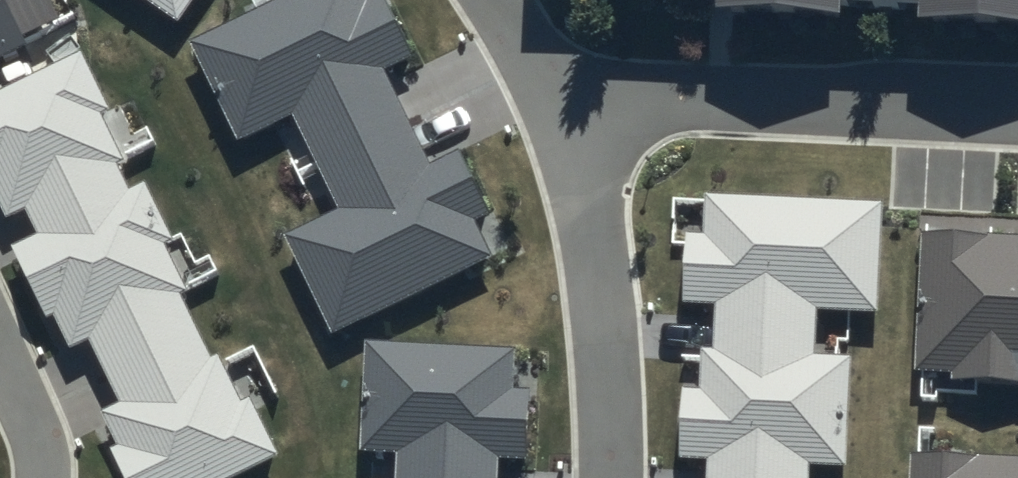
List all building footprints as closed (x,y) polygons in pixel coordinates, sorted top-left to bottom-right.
[(182,16),(193,0),(158,0),(182,16)] [(336,330),(488,254),(471,220),(488,211),(458,150),(431,164),(383,68),(412,54),(385,0),(274,0),(190,42),(238,139),(292,112),(341,209),(288,235),(336,330)] [(622,14),(1017,33),(1017,0),(623,0),(622,14)] [(23,58),(0,7),(0,68),(23,58)] [(86,61),(0,104),(0,210),(8,226),(31,214),(45,240),(17,255),(71,358),(92,347),(124,407),(103,418),(118,458),(128,477),(249,477),(285,461),(258,406),(245,411),(223,363),(214,367),(183,302),(192,298),(170,252),(180,248),(151,189),(133,198),(121,173),(129,169),(105,122),(115,117),(86,61)] [(805,457),(847,459),(851,358),(812,356),(814,308),(877,311),(881,206),(713,199),(712,239),(691,238),(689,297),(720,299),(718,347),(703,347),(701,387),(680,386),(677,458),(711,460),(710,477),(804,477),(805,457)] [(925,235),(918,367),(948,369),(948,380),(1017,384),(1017,240),(925,235)] [(495,452),(529,453),(531,392),(510,391),(512,350),(370,345),(367,448),(404,450),(403,477),(495,477),(495,452)] [(916,456),(915,477),(1017,477),(1017,462),(916,456)]
